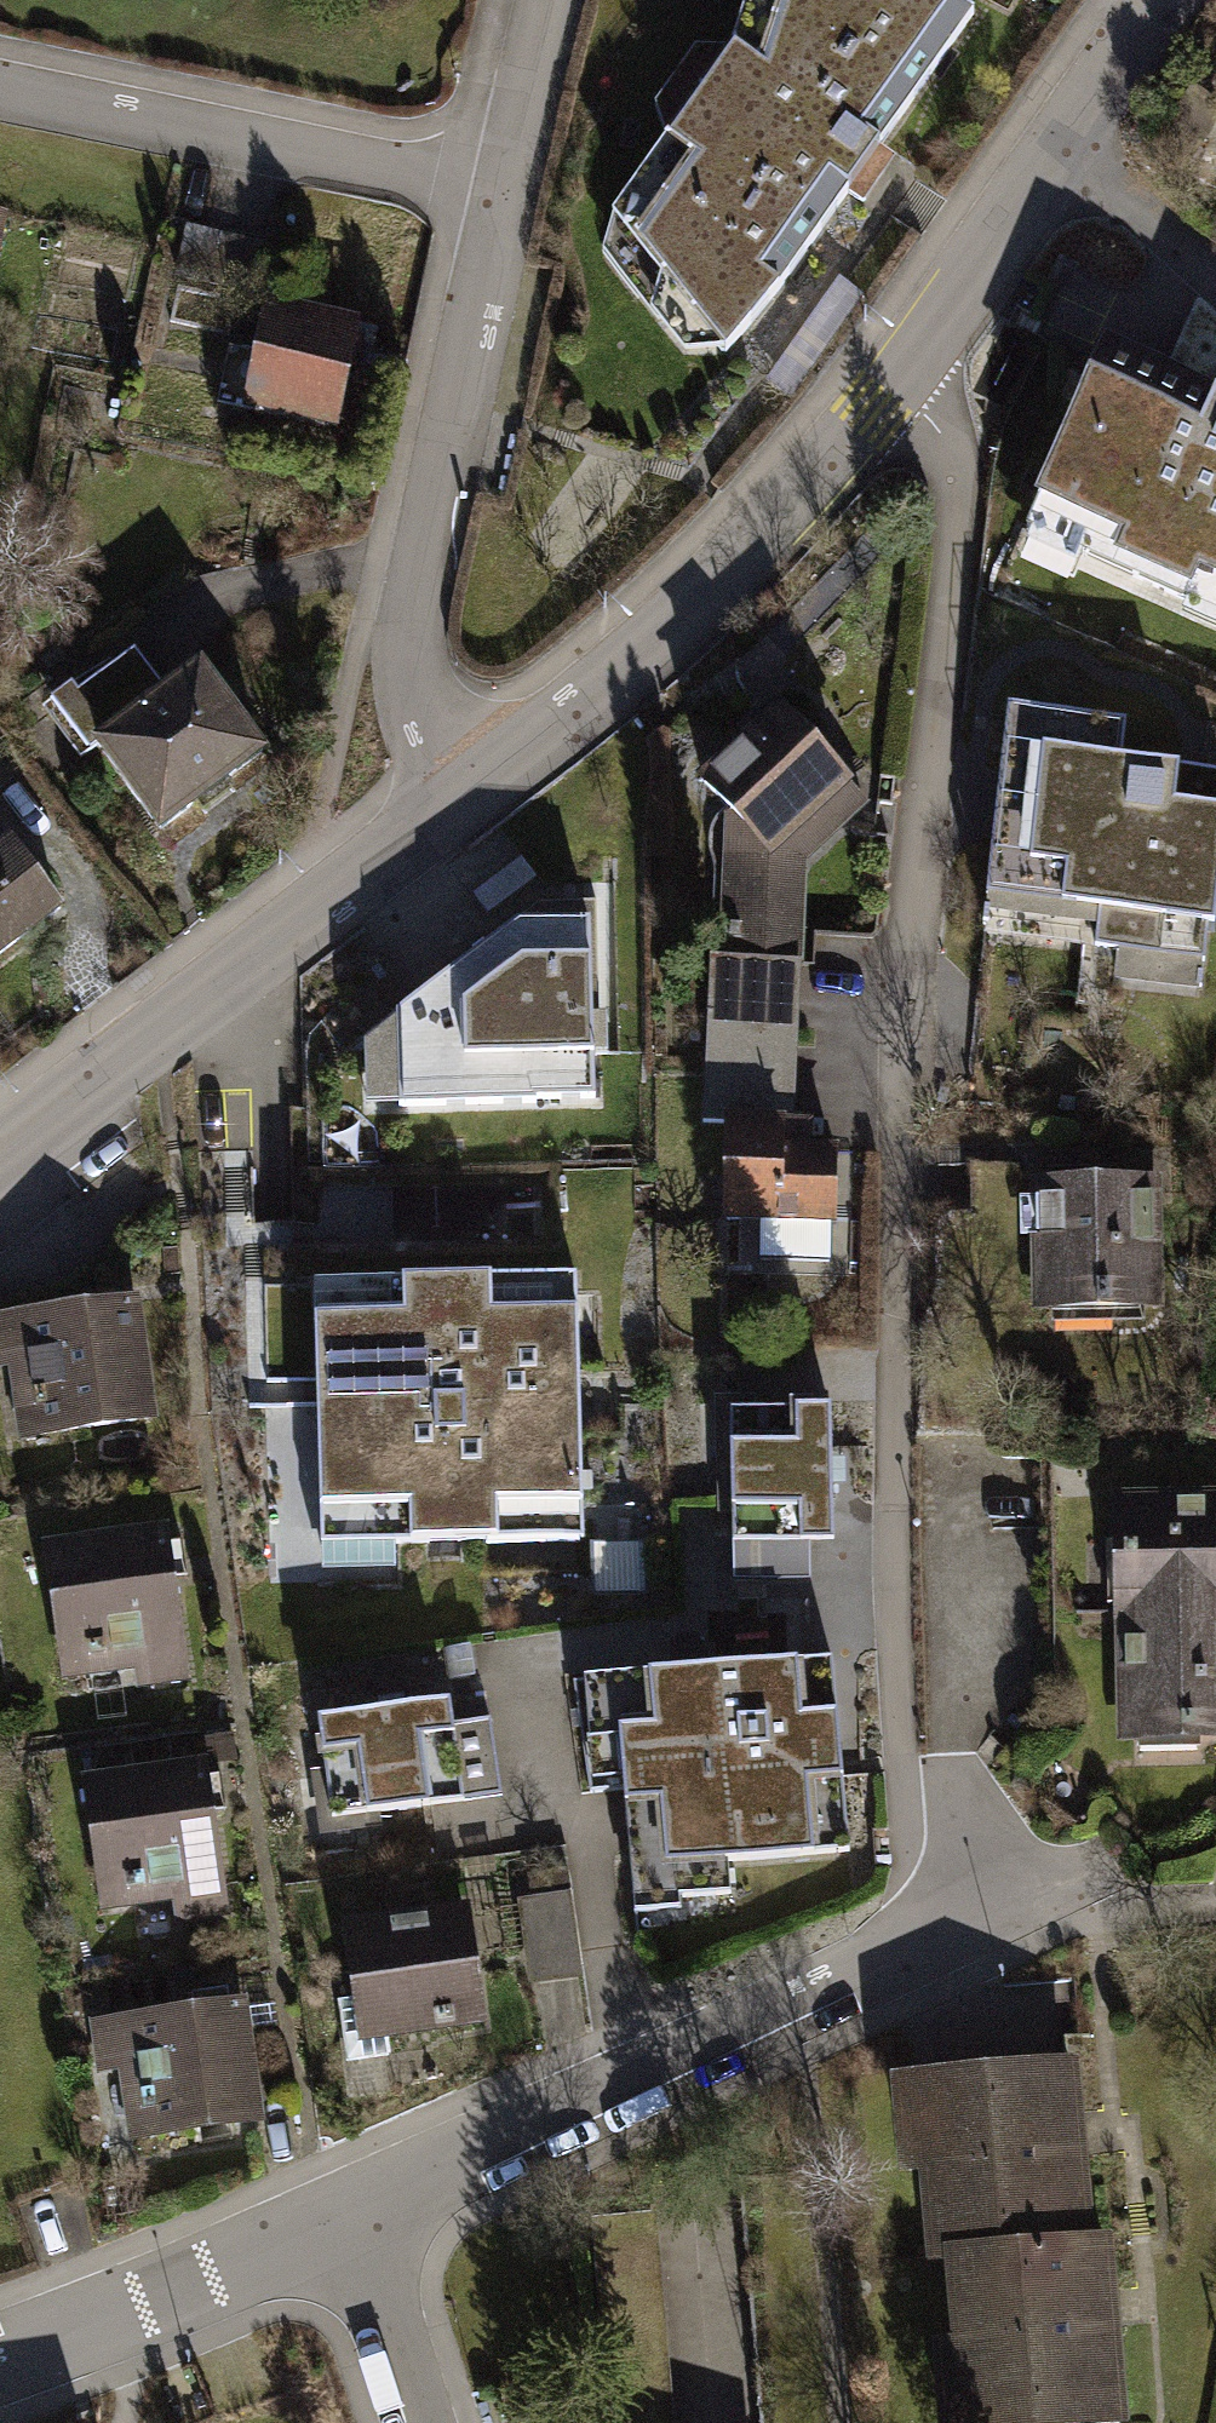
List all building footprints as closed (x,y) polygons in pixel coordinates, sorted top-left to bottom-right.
[(974,15),(939,0),(752,0),(748,10),(735,53),(669,146),(617,220),(696,319),(725,354),(778,291),(860,175),(974,15)] [(752,0),(741,0),(748,10),(752,0)] [(669,146),(735,53),(717,53),(709,65),(687,64),(656,109),(669,146)] [(1153,148),(1182,169),(1203,141),(1215,112),(1215,107),(1190,93),(1153,148)] [(658,322),(696,319),(617,220),(603,254),(658,322)] [(266,245),(188,227),(177,274),(255,292),(266,245)] [(864,297),(840,280),(767,383),(792,399),(864,297)] [(234,396),(329,416),(339,363),(357,367),(360,348),(344,344),(346,331),(274,316),(266,356),(243,351),(234,396)] [(1109,347),(1038,505),(1094,530),(1089,542),(1140,565),(1134,578),(1215,615),(1215,395),(1109,347)] [(1094,530),(1038,505),(1027,530),(1033,532),(1022,555),(1072,578),(1083,555),(1134,578),(1140,565),(1089,542),(1094,530)] [(66,705),(161,829),(263,751),(199,668),(165,694),(134,654),(66,705)] [(1008,710),(987,899),(990,900),(1099,912),(1095,947),(1119,950),(1204,959),(1208,924),(1214,925),(1215,908),(1215,773),(1121,763),(1126,723),(1008,710)] [(767,849),(770,853),(820,806),(839,826),(863,803),(779,715),(705,785),(767,849)] [(794,868),(839,826),(820,806),(770,853),(767,849),(756,863),(733,861),(729,958),(790,960),(794,868)] [(59,908),(11,845),(0,853),(0,952),(59,908)] [(1099,912),(990,900),(986,935),(1095,947),(1099,912)] [(590,924),(518,926),(398,1016),(398,1021),(399,1104),(400,1106),(536,1103),(536,1100),(595,1099),(594,1056),(593,1017),(590,924)] [(1204,959),(1119,950),(1116,980),(1200,989),(1204,959)] [(729,958),(710,957),(707,1034),(786,1037),(790,960),(729,958)] [(607,1017),(593,1017),(594,1056),(608,1055),(607,1017)] [(399,1104),(398,1021),(365,1044),(367,1104),(399,1104)] [(786,1037),(707,1034),(704,1122),(730,1123),(727,1219),(831,1222),(833,1151),(810,1150),(810,1135),(799,1134),(799,1116),(784,1116),(786,1037)] [(1150,1178),(1041,1179),(1043,1299),(1099,1298),(1099,1307),(1115,1307),(1115,1298),(1152,1297),(1150,1178)] [(355,1390),(355,1403),(329,1403),(330,1439),(318,1439),(321,1546),(395,1545),(485,1542),(484,1512),(582,1510),(576,1277),(352,1283),(355,1390)] [(313,1282),(318,1439),(330,1439),(329,1403),(355,1403),(355,1390),(352,1283),(313,1282)] [(0,1320),(0,1361),(15,1359),(16,1364),(29,1362),(39,1434),(148,1419),(131,1301),(0,1320)] [(830,1409),(731,1411),(734,1580),(810,1579),(809,1542),(833,1541),(832,1498),(830,1409)] [(1127,1612),(1215,1611),(1215,1502),(1125,1503),(1127,1612)] [(484,1512),(485,1542),(584,1540),(582,1510),(484,1512)] [(163,1537),(50,1553),(65,1658),(137,1648),(139,1657),(141,1657),(144,1675),(180,1669),(177,1651),(180,1651),(170,1579),(187,1576),(182,1542),(164,1544),(163,1537)] [(395,1545),(321,1546),(321,1570),(396,1568),(395,1545)] [(1128,1730),(1215,1729),(1215,1611),(1127,1612),(1128,1730)] [(832,1659),(574,1681),(590,1793),(623,1790),(630,1867),(676,1863),(678,1898),(731,1893),(728,1862),(850,1851),(832,1659)] [(450,1702),(318,1721),(333,1819),(502,1795),(491,1719),(454,1724),(450,1702)] [(202,1771),(89,1787),(103,1892),(108,1891),(110,1907),(181,1897),(183,1908),(219,1903),(216,1885),(219,1885),(208,1812),(225,1810),(221,1775),(203,1777),(202,1771)] [(570,1892),(531,1898),(541,1971),(581,1965),(570,1892)] [(463,1914),(349,1931),(359,1997),(340,1999),(349,2060),(389,2054),(385,2029),(478,2015),(463,1914)] [(123,2024),(104,2026),(110,2063),(127,2060),(128,2063),(138,2062),(148,2134),(253,2118),(236,2005),(229,2006),(227,1988),(192,1993),(194,2010),(122,2021),(123,2024)] [(1024,2030),(1083,2028),(1081,1994),(1023,1995),(1024,2030)] [(1069,2067),(900,2081),(905,2132),(923,2131),(926,2171),(934,2260),(952,2259),(1084,2248),(1083,2242),(1069,2067)] [(923,2131),(905,2132),(907,2172),(926,2171),(923,2131)] [(657,2211),(590,2217),(607,2422),(675,2422),(657,2211)] [(1083,2242),(1084,2248),(952,2259),(959,2346),(963,2385),(946,2387),(949,2422),(1118,2422),(1102,2241),(1083,2242)] [(941,2346),(946,2387),(963,2385),(959,2346),(941,2346)]
